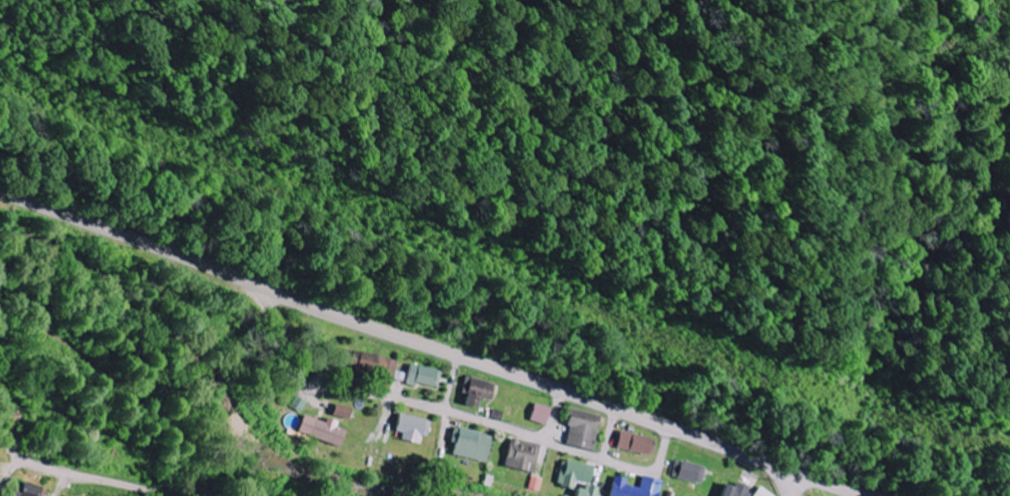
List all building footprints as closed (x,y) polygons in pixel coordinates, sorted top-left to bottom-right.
[(394,375),(397,358),(346,350),(343,367),(394,375)] [(405,384),(414,387),(415,383),(437,388),(441,371),(411,363),(405,384)] [(490,400),(494,383),(465,376),(461,392),(466,393),(463,404),(476,407),(478,397),(490,400)] [(350,408),(334,403),(331,414),(347,418),(350,408)] [(529,420),(546,425),(551,408),(534,403),(529,420)] [(565,445),(593,450),(600,414),(568,408),(564,426),(569,426),(565,445)] [(394,431),(401,432),(400,439),(418,444),(421,435),(425,436),(429,420),(398,413),(394,431)] [(296,432),(338,446),(344,429),(335,426),(336,422),(325,418),(323,422),(302,415),(296,432)] [(490,435),(452,427),(449,442),(453,443),(451,455),(485,462),(490,435)] [(615,447),(651,455),(655,439),(619,431),(615,447)] [(539,445),(510,437),(502,465),(531,473),(539,445)] [(588,483),(592,466),(563,459),(556,485),(572,489),(574,480),(588,483)] [(670,476),(700,483),(704,466),(674,459),(670,476)] [(527,489),(539,491),(542,478),(530,475),(527,489)] [(608,495),(657,495),(661,479),(641,475),(638,487),(624,484),(626,479),(613,476),(608,495)] [(48,490),(26,483),(22,495),(46,495),(48,490)] [(751,489),(735,483),(734,487),(724,483),(719,495),(748,495),(751,489)] [(592,488),(577,484),(574,495),(590,495),(592,488)] [(760,486),(752,495),(774,495),(760,486)]
